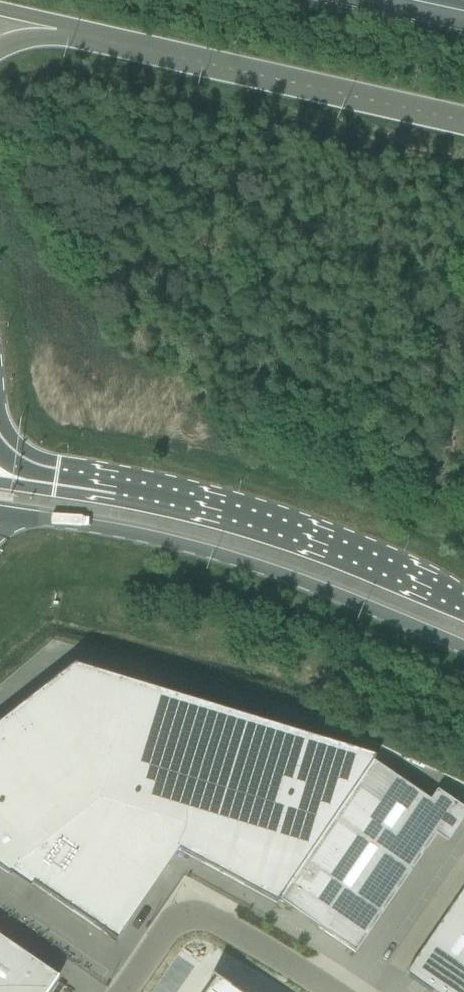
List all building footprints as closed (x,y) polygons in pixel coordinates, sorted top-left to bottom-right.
[(0,726),(0,869),(8,875),(12,871),(116,942),(178,851),(277,904),(375,760),(73,669),(0,726)] [(374,764),(280,901),(355,953),(450,815),(374,764)] [(460,825),(463,820),(463,806),(462,804),(451,818),(460,825)] [(405,976),(429,991),(463,991),(463,890),(405,976)] [(57,978),(0,939),(0,991),(47,991),(57,978)]
